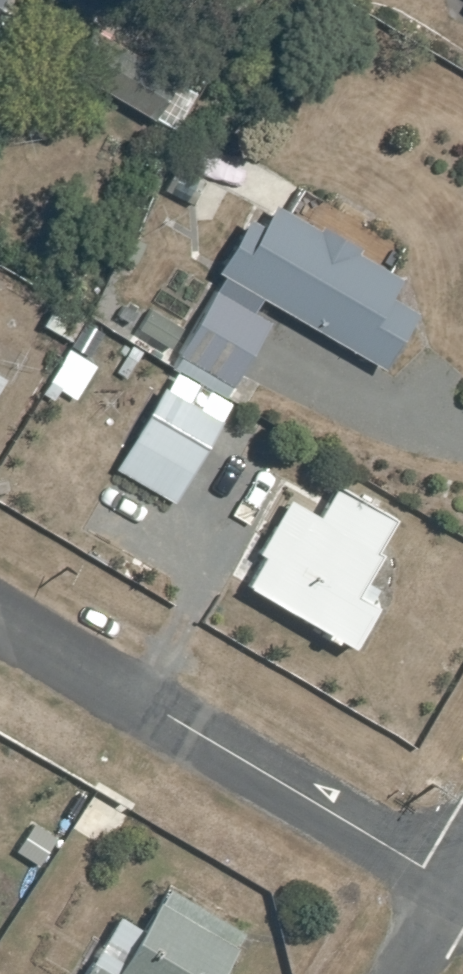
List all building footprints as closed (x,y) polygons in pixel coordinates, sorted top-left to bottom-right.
[(77,72),(154,118),(185,66),(108,20),(77,72)] [(276,209),(266,227),(251,218),(218,276),(385,370),(418,313),(394,299),(404,282),(358,256),(361,249),(324,228),(320,234),(276,209)] [(270,323),(218,294),(175,369),(227,399),(270,323)] [(117,468),(178,504),(225,423),(165,388),(117,468)] [(319,516),(293,500),(260,555),(266,558),(249,587),(355,649),(380,608),(372,603),(380,590),(366,582),(382,554),(377,550),(395,520),(338,485),(319,516)] [(251,928),(173,882),(118,973),(223,973),(251,928)] [(93,961),(85,973),(115,973),(93,961)]
